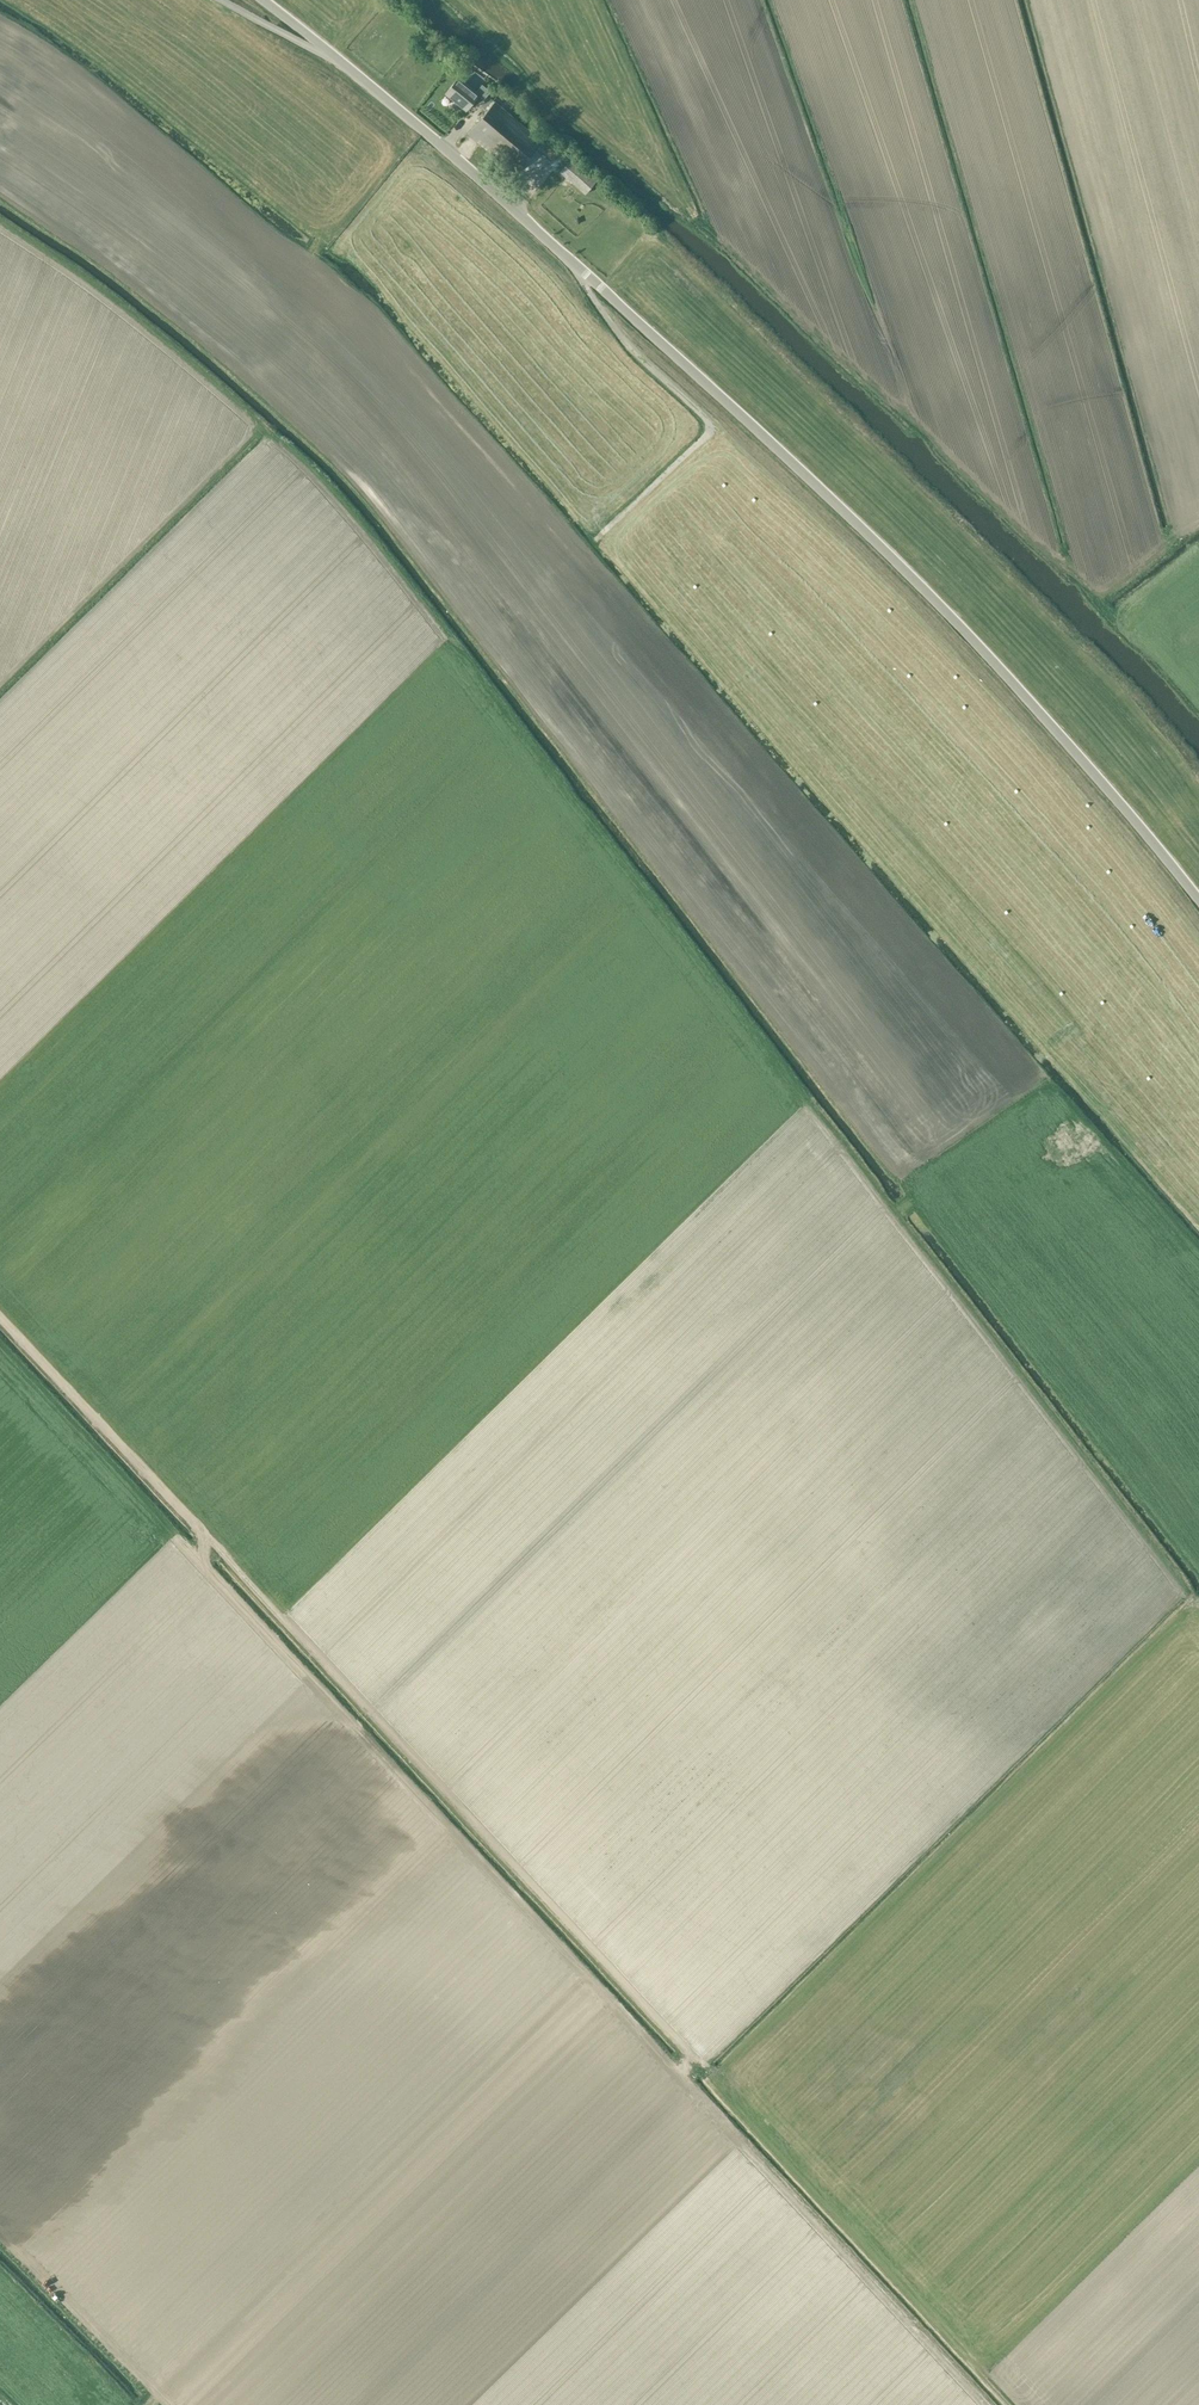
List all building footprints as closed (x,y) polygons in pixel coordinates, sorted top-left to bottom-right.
[(476,91),(458,77),(445,93),(466,110),(473,101),(478,106),(490,91),(482,84),(476,91)] [(497,95),(492,91),(483,102),(489,106),(497,95)] [(516,119),(495,101),(467,134),(514,173),(542,141),(516,119)] [(584,193),(596,180),(571,158),(559,171),(584,193)]
